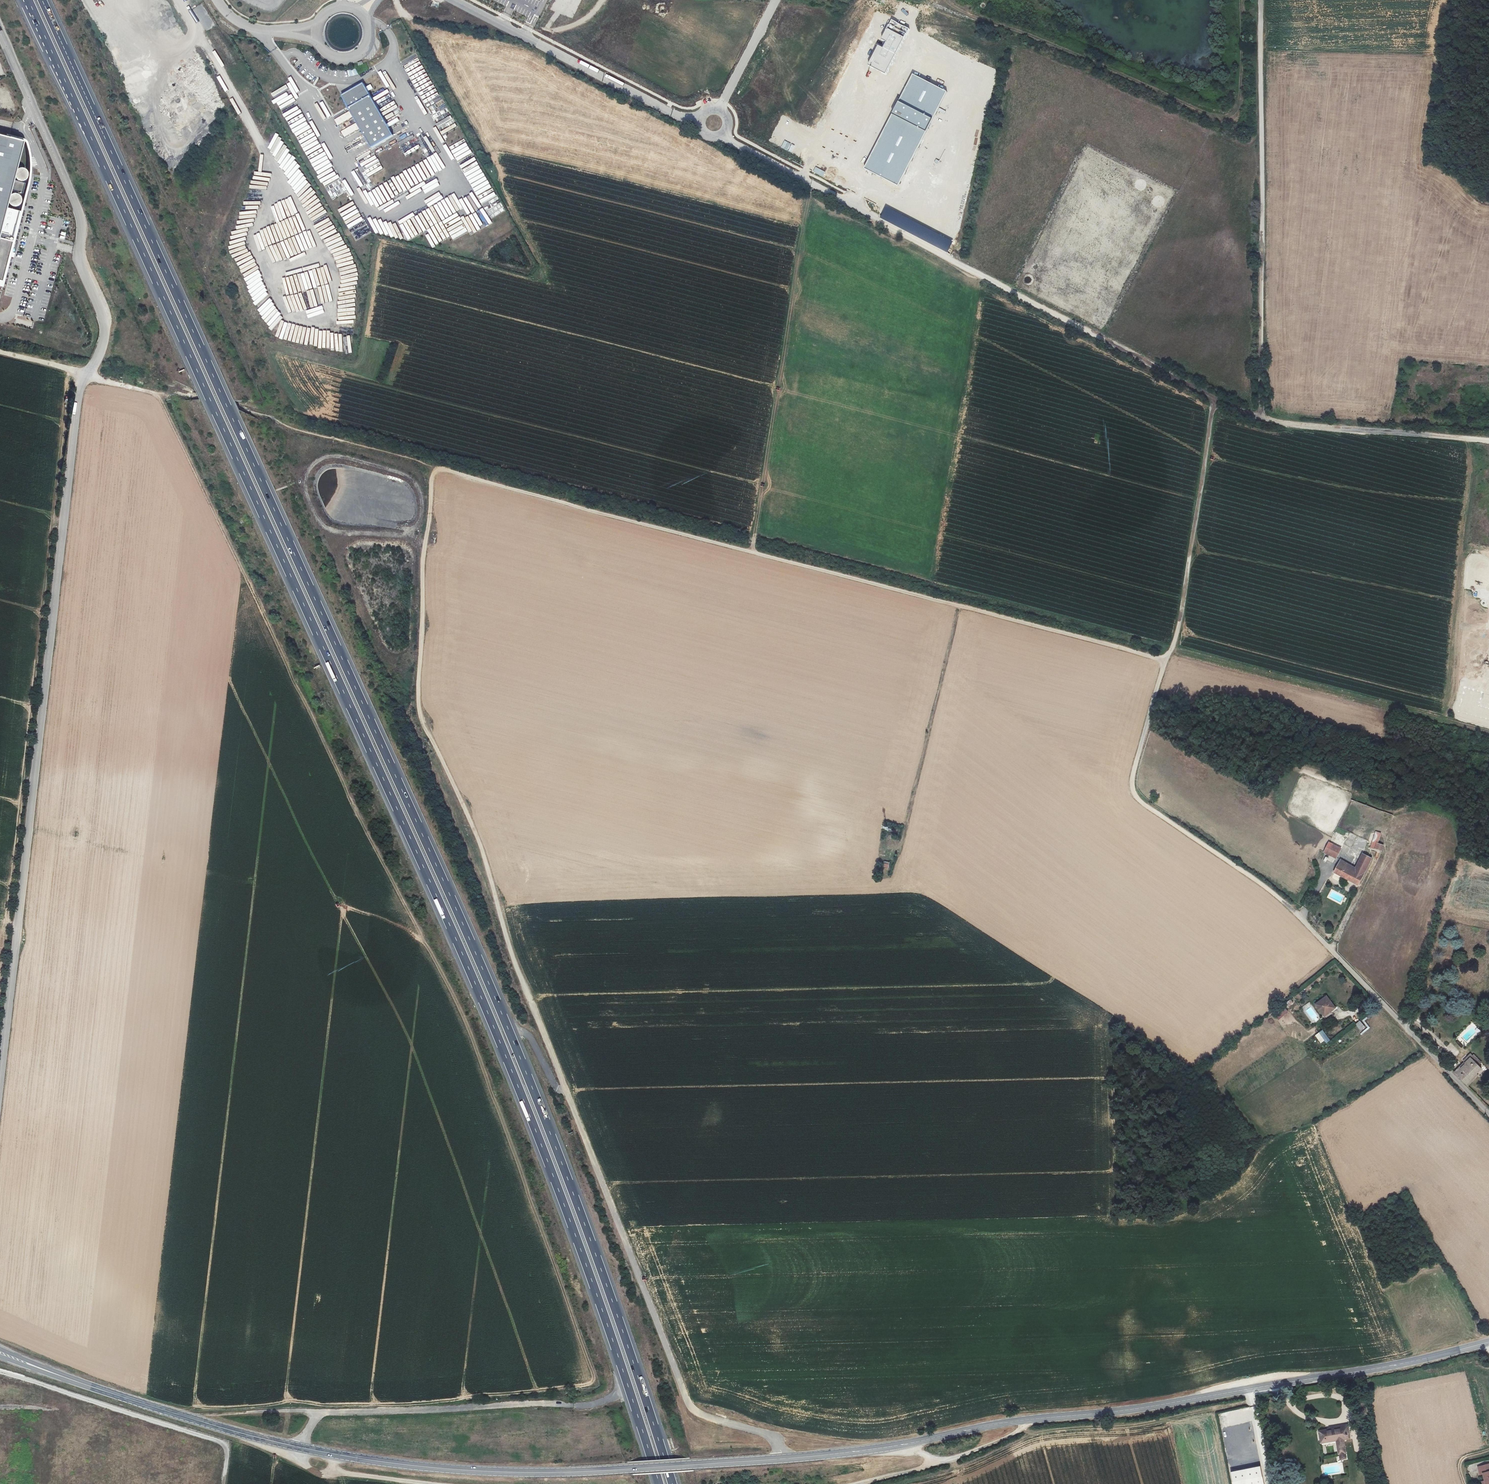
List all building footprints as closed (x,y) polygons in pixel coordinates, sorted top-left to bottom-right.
[(884,73),(908,29),(891,20),(882,37),(886,39),(882,48),(878,45),(867,65),(884,73)] [(898,184),(945,91),(912,74),(864,168),(898,184)] [(393,135),(362,84),(341,96),(370,147),(393,135)] [(26,177),(27,169),(27,161),(27,153),(25,146),(24,140),(22,139),(20,138),(0,133),(0,279),(26,177)] [(41,309),(41,305),(32,305),(32,308),(26,308),(25,317),(32,317),(32,314),(40,314),(45,315),(45,309),(41,309)] [(270,305),(260,316),(263,318),(261,321),(270,329),(282,315),(270,305)] [(275,334),(288,343),(298,329),(284,319),(275,334)] [(340,350),(341,333),(332,332),(331,345),(329,345),(329,349),(340,350)] [(1333,849),(1328,847),(1325,853),(1336,858),(1347,837),(1345,836),(1350,827),(1344,825),(1333,849)] [(1380,832),(1375,840),(1376,840),(1380,843),(1385,835),(1380,832)] [(1376,840),(1375,840),(1372,848),(1382,851),(1383,845),(1384,845),(1380,843),(1376,840)] [(1359,868),(1349,863),(1347,868),(1365,878),(1373,858),(1364,854),(1359,868)] [(1349,863),(1341,859),(1334,871),(1360,887),(1365,878),(1347,868),(1349,863)] [(1330,999),(1319,1007),(1327,1017),(1331,1013),(1333,1015),(1339,1010),(1330,999)] [(1284,1008),(1277,1017),(1281,1020),(1288,1011),(1284,1008)] [(1364,1024),(1360,1027),(1365,1034),(1369,1030),(1364,1024)] [(1472,1059),(1456,1074),(1467,1086),(1484,1070),(1472,1059)] [(1340,1429),(1319,1433),(1322,1445),(1336,1443),(1339,1456),(1347,1454),(1345,1441),(1351,1440),(1349,1426),(1340,1427),(1340,1429)] [(1478,1466),(1480,1474),(1483,1473),(1486,1483),(1488,1483),(1488,1464),(1478,1466)] [(1232,1472),(1234,1483),(1264,1483),(1260,1466),(1232,1472)]
